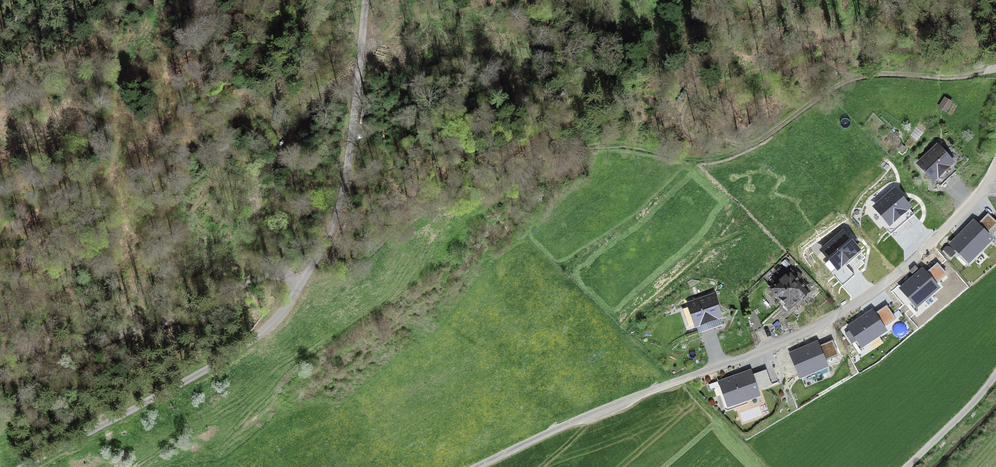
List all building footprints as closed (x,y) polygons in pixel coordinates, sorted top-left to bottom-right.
[(954,105),(945,100),(939,109),(948,114),(954,105)] [(958,164),(941,146),(918,167),(935,186),(958,164)] [(895,191),(876,207),(890,224),(909,208),(895,191)] [(951,245),(961,256),(964,253),(972,260),(992,240),(987,235),(995,226),(995,223),(990,217),(979,228),(974,223),(951,245)] [(843,229),(819,249),(838,270),(862,250),(843,229)] [(924,267),(899,287),(917,308),(942,288),(938,283),(948,275),(938,262),(927,271),(924,267)] [(790,313),(811,294),(792,274),(771,292),(790,313)] [(715,297),(690,305),(696,323),(721,314),(715,297)] [(873,308),(846,326),(861,349),(888,331),(885,326),(896,318),(887,305),(876,312),(873,308)] [(754,311),(745,317),(754,331),(763,326),(754,311)] [(817,344),(792,355),(801,378),(826,367),(824,361),(838,356),(832,342),(818,348),(817,344)] [(750,372),(720,383),(725,396),(728,395),(731,405),(758,395),(756,390),(771,385),(766,371),(751,376),(750,372)]
